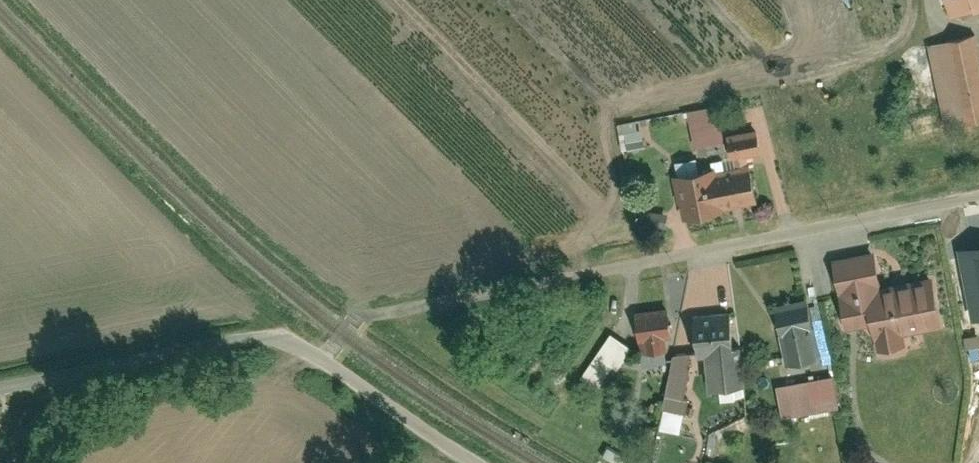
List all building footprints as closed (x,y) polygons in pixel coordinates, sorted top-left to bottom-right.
[(954,17),(978,10),(978,0),(950,0),(954,17)] [(931,47),(948,127),(978,120),(978,64),(973,37),(931,47)] [(728,106),(696,111),(703,152),(734,147),(728,106)] [(649,126),(631,130),(635,149),(654,145),(649,126)] [(764,129),(735,133),(739,155),(767,151),(764,129)] [(724,165),(681,173),(689,218),(733,210),(732,205),(726,173),(724,165)] [(761,167),(726,173),(732,205),(767,199),(761,167)] [(648,209),(646,223),(669,227),(671,213),(648,209)] [(883,252),(841,260),(853,324),(880,319),(885,349),(916,344),(913,330),(950,323),(941,278),(889,287),(883,252)] [(815,299),(779,306),(790,362),(826,355),(815,299)] [(675,308),(641,312),(645,338),(655,336),(657,350),(673,348),(671,334),(679,333),(675,308)] [(742,311),(701,315),(705,353),(718,351),(746,348),(742,311)] [(638,345),(617,331),(602,352),(623,366),(638,345)] [(746,348),(718,351),(722,386),(750,383),(746,348)] [(699,355),(679,351),(671,390),(691,394),(699,355)] [(840,374),(783,384),(789,417),(845,408),(840,374)] [(693,401),(672,396),(666,422),(688,426),(693,401)]
